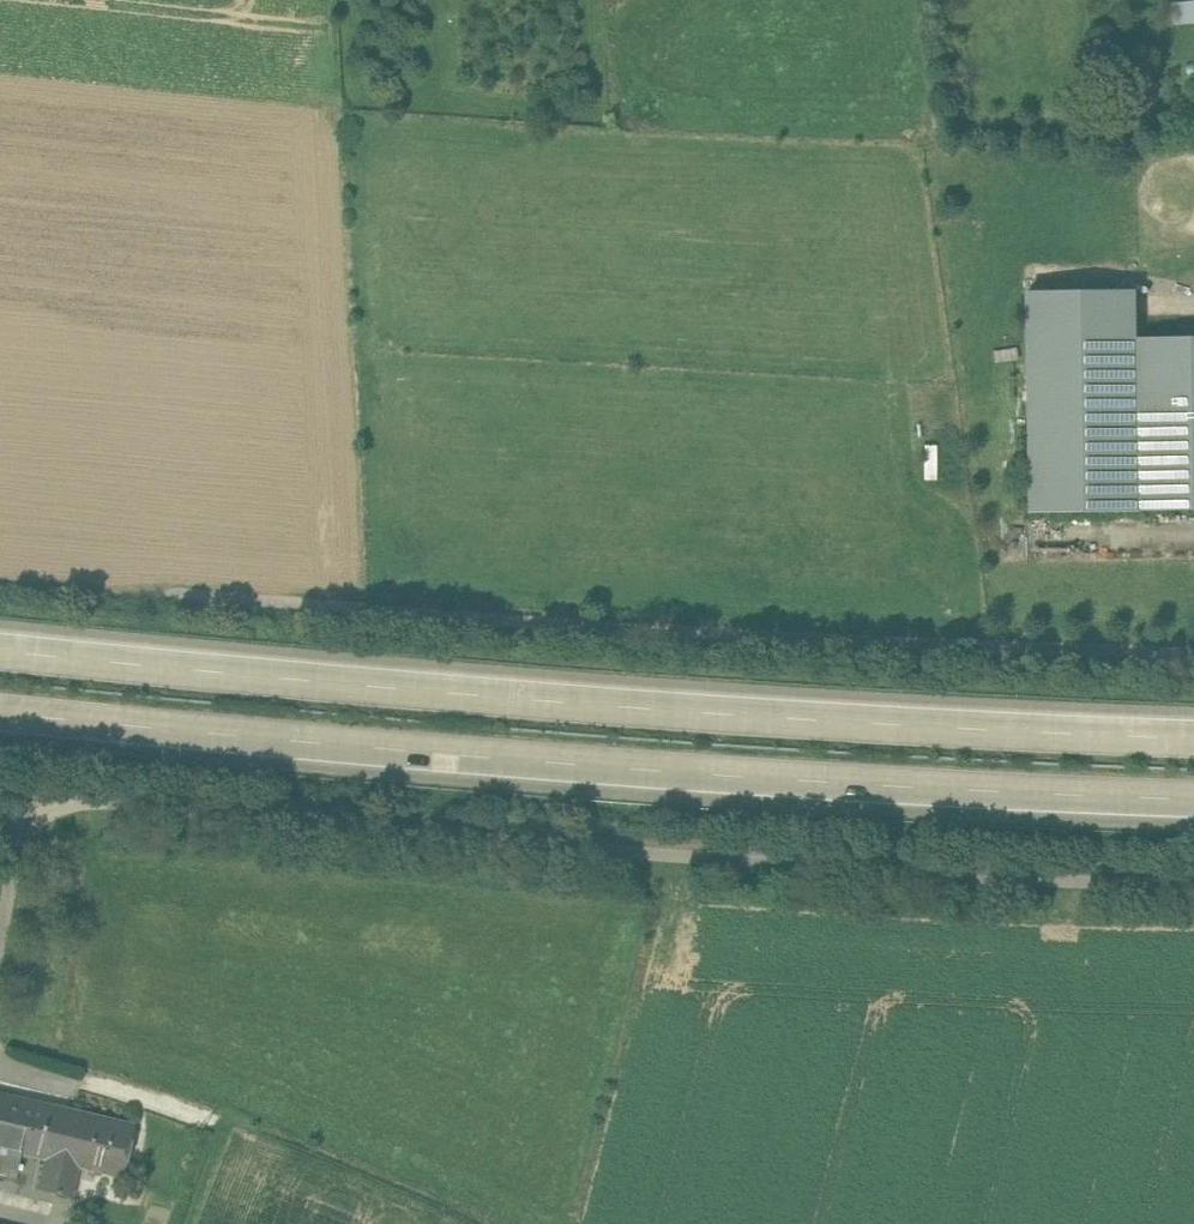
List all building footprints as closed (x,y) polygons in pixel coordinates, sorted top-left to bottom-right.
[(1193,21),(1193,0),(1173,0),(1174,22),(1193,21)] [(1138,339),(1137,291),(1027,293),(1031,511),(1193,509),(1193,339),(1138,339)] [(0,1095),(0,1171),(15,1175),(21,1150),(49,1157),(41,1190),(62,1194),(70,1162),(76,1163),(88,1115),(0,1095)] [(134,1126),(88,1115),(76,1163),(123,1174),(134,1126)]
